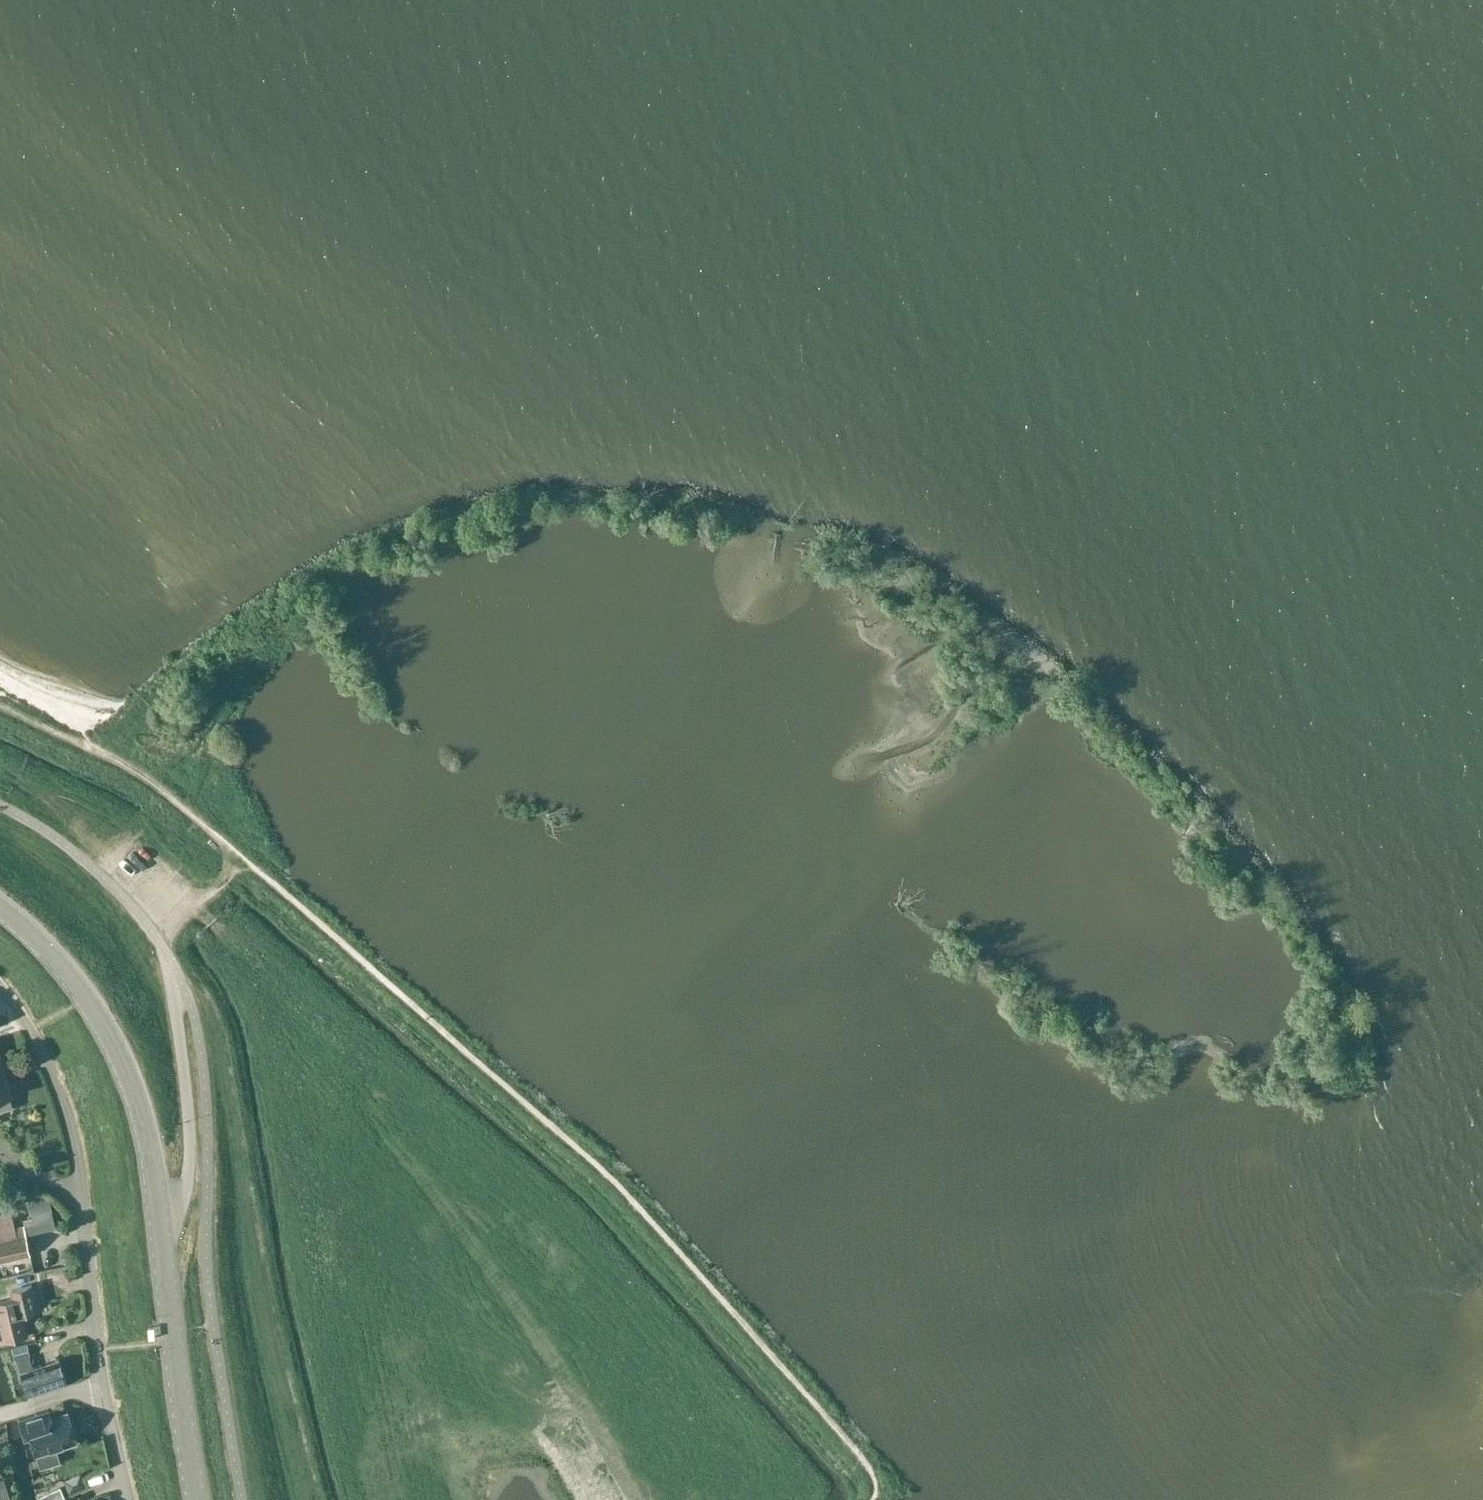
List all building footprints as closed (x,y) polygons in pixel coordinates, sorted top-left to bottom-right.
[(32,780),(38,804),(47,802),(41,778),(32,780)] [(11,1095),(0,1056),(0,1098),(11,1095)] [(50,1210),(47,1194),(26,1199),(30,1214),(50,1210)] [(0,1213),(0,1261),(30,1255),(24,1225),(14,1227),(10,1208),(0,1213)] [(0,1329),(0,1342),(4,1341),(23,1337),(18,1315),(38,1310),(32,1285),(31,1286),(11,1291),(13,1298),(0,1301),(0,1324),(1,1329),(0,1329)] [(15,1360),(29,1356),(26,1344),(12,1348),(15,1360)] [(59,1360),(20,1372),(28,1395),(66,1383),(59,1360)] [(49,1408),(19,1417),(24,1435),(30,1433),(36,1453),(77,1440),(68,1411),(51,1416),(49,1408)] [(40,1497),(41,1499),(60,1499),(55,1490),(40,1497)]
